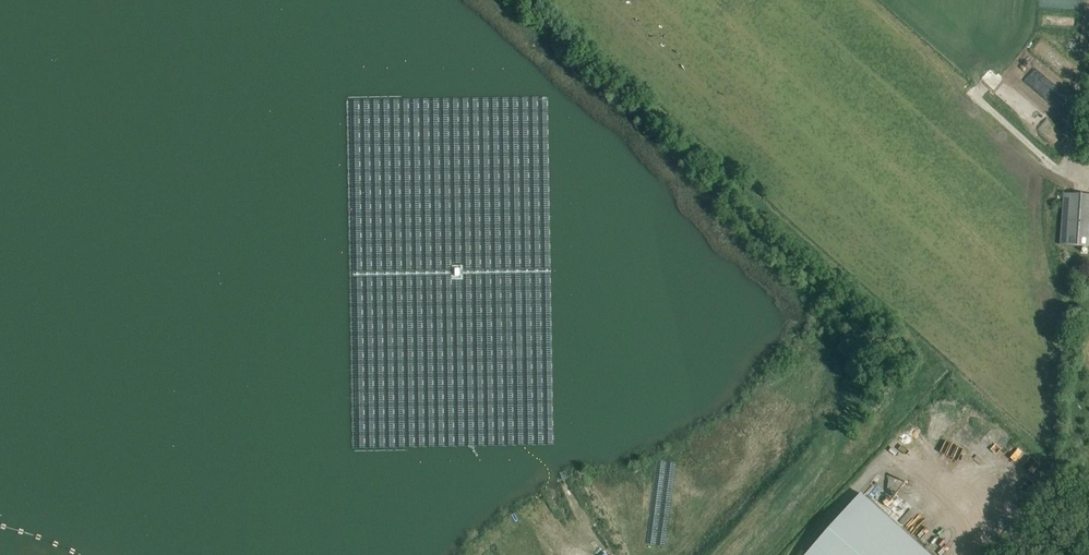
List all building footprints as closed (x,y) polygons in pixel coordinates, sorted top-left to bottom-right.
[(1037,20),(1080,24),(1082,0),(1046,0),(1045,9),(1038,8),(1037,20)] [(1064,194),(1060,245),(1088,247),(1088,196),(1064,194)] [(861,494),(807,554),(930,554),(861,494)]
